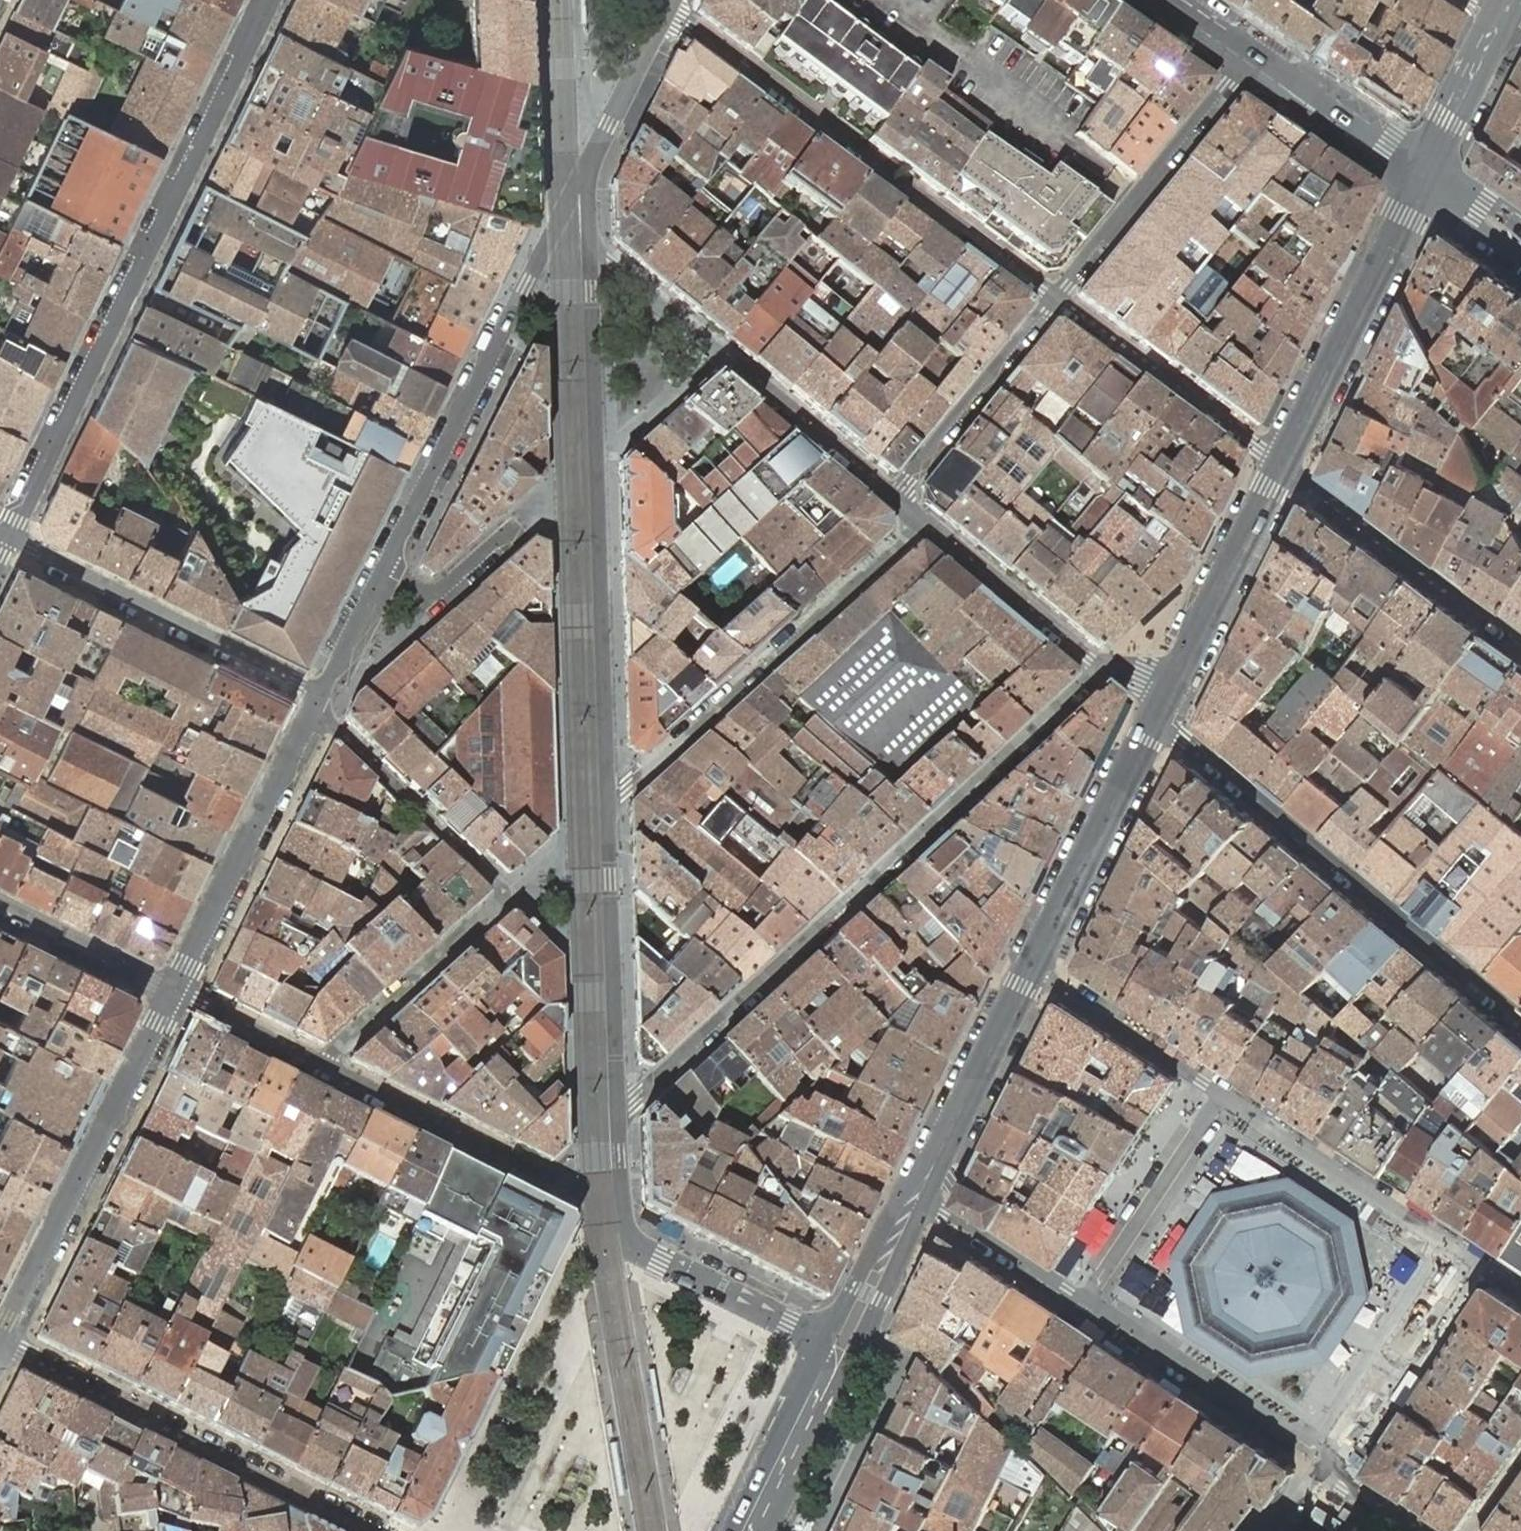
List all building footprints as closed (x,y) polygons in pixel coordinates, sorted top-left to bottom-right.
[(14,10),(49,27),(62,0),(19,0),(14,10)] [(117,8),(147,22),(165,31),(213,54),(232,14),(203,0),(121,0),(117,8)] [(232,14),(239,0),(203,0),(232,14)] [(278,31),(348,68),(350,63),(345,60),(346,58),(344,52),(332,46),(345,20),(357,26),(363,24),(366,17),(357,13),(330,0),(293,0),(278,31)] [(357,13),(366,17),(372,21),(377,11),(362,4),(364,0),(330,0),(357,13)] [(472,63),(532,79),(529,0),(469,0),(472,63)] [(743,0),(703,0),(697,12),(751,52),(762,60),(773,43),(779,34),(771,27),(769,27),(742,4),(744,0),(743,0)] [(744,0),(742,4),(769,27),(771,27),(779,34),(786,25),(798,8),(786,0),(743,0),(744,0)] [(917,75),(816,0),(803,0),(798,8),(786,25),(779,34),(773,43),(830,85),(845,97),(882,125),(917,75)] [(997,10),(1004,0),(983,0),(997,10)] [(996,12),(1076,67),(1086,51),(1114,12),(1097,0),(1004,0),(997,10),(996,12)] [(1235,4),(1276,32),(1318,61),(1359,89),(1400,117),(1403,119),(1406,119),(1409,118),(1411,117),(1412,115),(1415,110),(1355,68),(1362,52),(1364,50),(1346,37),(1353,27),(1327,10),(1332,0),(1306,0),(1302,7),(1292,0),(1237,0),(1235,4)] [(1327,10),(1353,27),(1366,36),(1373,25),(1358,17),(1368,0),(1332,0),(1327,10)] [(1447,46),(1464,13),(1463,12),(1445,0),(1387,0),(1385,3),(1384,5),(1447,46)] [(1431,78),(1447,46),(1384,5),(1373,25),(1366,36),(1369,38),(1379,44),(1431,78)] [(115,7),(114,7),(102,34),(134,49),(136,43),(143,30),(146,26),(147,22),(117,8),(115,7)] [(1086,51),(1076,67),(1071,74),(1065,82),(1098,104),(1103,96),(1113,83),(1118,76),(1118,75),(1148,31),(1116,9),(1114,12),(1086,51)] [(14,10),(4,31),(40,48),(45,50),(65,60),(75,39),(49,27),(14,10)] [(1364,50),(1369,38),(1366,36),(1353,27),(1346,37),(1364,50)] [(0,39),(0,86),(22,97),(26,90),(41,58),(45,50),(40,48),(4,31),(0,39)] [(199,81),(213,54),(165,31),(163,36),(152,58),(199,81)] [(278,31),(264,59),(371,112),(383,86),(365,76),(348,68),(278,31)] [(1183,55),(1148,31),(1118,75),(1118,76),(1113,83),(1103,96),(1098,104),(1077,136),(1086,142),(1106,156),(1145,106),(1148,100),(1183,55)] [(1373,58),(1379,44),(1369,38),(1364,50),(1362,52),(1373,58)] [(683,40),(661,83),(704,117),(721,98),(735,80),(719,68),(683,40)] [(352,152),(345,167),(527,221),(536,203),(532,79),(472,63),(403,44),(390,72),(383,86),(371,112),(352,152)] [(1415,110),(1431,78),(1379,44),(1373,58),(1362,52),(1355,68),(1415,110)] [(26,90),(22,97),(43,107),(64,117),(66,112),(85,69),(65,60),(45,50),(41,58),(65,68),(49,101),(26,90)] [(1214,77),(1183,55),(1148,100),(1145,106),(1175,128),(1215,79),(1214,77)] [(133,85),(121,109),(128,113),(126,117),(134,122),(136,118),(173,134),(199,81),(152,58),(147,56),(133,85)] [(264,59),(245,98),(352,152),(371,112),(264,59)] [(85,69),(66,112),(81,119),(103,69),(88,62),(85,69)] [(365,76),(383,86),(390,72),(373,63),(365,76)] [(942,194),(979,139),(931,104),(942,89),(946,82),(924,65),(917,75),(882,125),(871,141),(893,158),(942,194)] [(1486,140),(1512,157),(1520,163),(1520,71),(1486,140)] [(688,137),(671,158),(704,185),(722,163),(715,157),(760,98),(735,80),(721,98),(704,117),(688,137)] [(661,83),(650,105),(688,137),(704,117),(661,83)] [(109,133),(81,119),(66,112),(64,117),(43,107),(22,97),(0,86),(0,231),(6,234),(11,226),(24,198),(35,203),(58,214),(120,244),(162,158),(109,133)] [(931,104),(979,139),(985,131),(990,124),(942,89),(931,104)] [(1239,97),(1187,160),(1218,185),(1272,117),(1242,96),(1239,97)] [(245,98),(225,140),(334,194),(345,167),(352,152),(245,98)] [(758,148),(783,114),(760,98),(715,157),(722,163),(727,168),(738,154),(748,161),(758,148)] [(650,105),(637,132),(670,159),(671,158),(688,137),(650,105)] [(1145,106),(1106,156),(1116,164),(1134,178),(1175,128),(1145,106)] [(121,109),(109,133),(162,158),(173,134),(136,118),(134,122),(126,117),(128,113),(121,109)] [(814,138),(783,114),(758,148),(789,174),(814,138)] [(1218,185),(1187,160),(1079,292),(1079,296),(1139,341),(1230,230),(1256,197),(1265,187),(1283,164),(1304,139),(1272,117),(1218,185)] [(979,139),(942,194),(1051,275),(1055,275),(1112,204),(1095,192),(1093,194),(1063,173),(1055,167),(1048,178),(985,131),(979,139)] [(637,132),(625,157),(653,180),(670,159),(637,132)] [(866,177),(814,138),(789,174),(781,184),(768,201),(767,202),(776,209),(790,191),(793,186),(823,209),(820,212),(816,210),(800,229),(802,230),(809,237),(815,242),(830,223),(832,220),(866,177)] [(1375,187),(1304,139),(1283,164),(1265,187),(1286,201),(1349,243),(1376,190),(1375,187)] [(225,140),(203,184),(304,235),(334,194),(225,140)] [(1512,157),(1486,140),(1475,162),(1478,170),(1520,200),(1520,163),(1512,157)] [(781,184),(789,174),(758,148),(748,161),(737,175),(753,188),(768,201),(781,184)] [(653,180),(625,157),(617,171),(610,186),(612,229),(653,180)] [(653,180),(612,229),(612,242),(638,264),(686,207),(685,207),(664,189),(677,174),(698,192),(699,191),(704,185),(671,158),(670,159),(653,180)] [(722,163),(704,185),(699,191),(706,197),(723,211),(729,217),(753,188),(737,175),(727,168),(722,163)] [(1065,171),(1057,164),(1055,166),(1055,167),(1063,173),(1093,194),(1095,192),(1065,171)] [(334,194),(304,235),(281,267),(343,300),(381,318),(389,321),(395,309),(388,305),(386,304),(368,295),(391,252),(417,265),(450,281),(460,258),(499,278),(527,221),(345,167),(334,194)] [(902,203),(866,177),(832,220),(830,223),(815,242),(838,260),(848,268),(865,247),(902,203)] [(203,184),(153,287),(177,297),(225,320),(238,326),(243,319),(315,356),(319,347),(343,300),(281,267),(304,235),(203,184)] [(1256,197),(1230,230),(1251,247),(1258,254),(1264,247),(1270,239),(1254,226),(1270,207),(1287,218),(1278,229),(1334,273),(1349,243),(1286,201),(1265,187),(1256,197)] [(698,217),(710,201),(706,197),(699,191),(698,192),(685,207),(686,207),(698,217)] [(24,198),(11,226),(22,231),(28,218),(33,207),(35,203),(24,198)] [(932,226),(902,203),(865,247),(848,268),(871,287),(877,293),(932,226)] [(686,207),(638,264),(668,288),(715,233),(716,231),(698,217),(686,207)] [(781,227),(788,219),(780,213),(773,221),(781,227)] [(106,272),(120,244),(58,214),(55,219),(61,222),(53,238),(50,245),(106,272)] [(786,266),(803,245),(795,239),(802,230),(800,229),(788,219),(781,227),(773,221),(756,241),(786,266)] [(28,234),(22,231),(11,226),(6,234),(0,246),(0,275),(19,284),(26,287),(85,315),(106,272),(50,245),(28,234)] [(907,316),(962,248),(932,226),(877,293),(906,318),(907,316)] [(1264,247),(1258,254),(1248,267),(1265,281),(1278,293),(1312,317),(1334,273),(1278,229),(1270,239),(1264,247)] [(803,245),(809,237),(802,230),(795,239),(803,245)] [(1230,230),(1139,341),(1169,363),(1196,331),(1208,316),(1221,299),(1239,277),(1248,267),(1258,254),(1251,247),(1230,230)] [(668,288),(696,311),(727,274),(738,261),(722,248),(726,243),(715,233),(668,288)] [(1438,237),(1417,280),(1436,293),(1446,300),(1451,291),(1471,254),(1444,236),(1438,237)] [(696,311),(727,337),(781,271),(786,266),(756,241),(738,261),(727,274),(696,311)] [(934,348),(938,345),(936,343),(937,342),(961,314),(961,313),(965,308),(995,272),(962,248),(907,316),(906,318),(903,322),(934,348)] [(1451,291),(1446,300),(1465,314),(1471,307),(1499,273),(1471,254),(1451,291)] [(395,309),(389,321),(392,322),(421,337),(435,310),(473,330),(499,278),(460,258),(450,281),(417,265),(412,277),(395,309)] [(848,268),(838,260),(810,294),(803,302),(755,360),(789,388),(814,360),(837,331),(838,330),(847,319),(871,287),(848,268)] [(1266,333),(1294,354),(1312,317),(1278,293),(1265,281),(1248,267),(1239,277),(1221,299),(1257,326),(1266,333)] [(803,302),(810,294),(781,271),(727,337),(755,360),(803,302)] [(395,309),(412,277),(403,272),(386,304),(388,305),(395,309)] [(961,313),(961,314),(975,326),(980,320),(1003,339),(1032,304),(1032,299),(995,272),(965,308),(961,313)] [(1485,352),(1488,349),(1492,345),(1520,308),(1520,288),(1499,273),(1471,307),(1465,314),(1460,320),(1466,324),(1459,332),(1473,343),(1479,348),(1485,352)] [(1417,280),(1406,302),(1421,328),(1434,353),(1442,343),(1430,328),(1431,327),(1431,326),(1432,326),(1432,325),(1432,324),(1432,323),(1432,322),(1432,321),(1432,320),(1450,334),(1460,320),(1465,314),(1446,300),(1436,293),(1417,280)] [(85,315),(26,287),(6,328),(6,329),(64,359),(85,315)] [(877,293),(871,287),(847,319),(838,330),(837,331),(814,360),(789,388),(823,417),(849,389),(858,376),(861,373),(865,368),(871,361),(850,344),(858,335),(861,331),(868,338),(881,348),(898,327),(903,322),(906,318),(877,293)] [(177,297),(168,315),(216,338),(223,324),(225,320),(177,297)] [(1275,391),(1294,354),(1266,333),(1257,326),(1221,299),(1208,316),(1196,331),(1204,338),(1220,351),(1221,349),(1243,367),(1275,391)] [(1406,302),(1372,370),(1420,394),(1435,401),(1440,390),(1443,385),(1429,377),(1437,359),(1434,353),(1421,328),(1406,302)] [(145,304),(129,336),(211,373),(226,344),(216,338),(168,315),(145,304)] [(1492,345),(1488,349),(1493,353),(1496,348),(1512,359),(1520,366),(1520,308),(1492,345)] [(459,357),(473,330),(435,310),(421,337),(459,357)] [(938,345),(958,361),(974,375),(1003,339),(980,320),(975,326),(961,314),(937,342),(936,343),(938,345)] [(225,320),(223,324),(235,330),(238,326),(225,320)] [(1055,321),(997,393),(1013,405),(1026,416),(1025,417),(1037,427),(1050,438),(1061,424),(1065,420),(1070,412),(1073,409),(1112,358),(1060,320),(1055,321)] [(1442,343),(1434,353),(1437,359),(1447,377),(1454,391),(1462,381),(1465,377),(1485,352),(1479,348),(1473,343),(1459,332),(1466,324),(1460,320),(1450,334),(1442,343)] [(421,337),(392,322),(389,329),(393,331),(386,346),(381,344),(378,350),(446,384),(459,357),(421,337)] [(930,354),(934,348),(903,322),(898,327),(881,348),(873,359),(871,361),(865,368),(861,373),(858,376),(849,389),(823,417),(855,443),(890,402),(896,394),(906,382),(910,378),(922,364),(930,354)] [(216,338),(226,344),(235,330),(223,324),(216,338)] [(64,359),(6,329),(1,341),(0,340),(0,356),(51,385),(64,359)] [(1196,331),(1169,363),(1195,382),(1220,351),(1204,338),(1196,331)] [(338,358),(319,347),(315,356),(338,367),(430,414),(446,384),(378,350),(349,335),(338,358)] [(159,409),(179,385),(188,363),(129,336),(89,417),(116,438),(136,454),(137,456),(139,459),(156,425),(165,413),(159,409)] [(942,380),(958,361),(938,345),(934,348),(930,354),(922,364),(910,378),(906,382),(896,394),(890,402),(855,443),(876,461),(900,432),(927,398),(931,395),(932,394),(942,380)] [(1454,391),(1471,421),(1471,422),(1476,430),(1480,426),(1511,386),(1520,374),(1520,366),(1512,359),(1496,348),(1493,353),(1488,349),(1485,352),(1465,377),(1462,381),(1454,391)] [(1258,426),(1275,391),(1243,367),(1221,349),(1220,351),(1195,382),(1230,408),(1255,427),(1258,426)] [(246,390),(404,468),(417,440),(325,394),(262,362),(239,350),(224,379),(246,390)] [(509,388),(543,413),(542,403),(541,355),(527,352),(509,388)] [(1139,379),(1112,358),(1073,409),(1070,412),(1065,420),(1061,424),(1050,438),(1060,447),(1075,461),(1139,379)] [(1429,377),(1443,385),(1447,377),(1437,359),(1429,377)] [(974,375),(958,361),(942,380),(932,394),(948,408),(974,375)] [(325,394),(417,440),(430,414),(338,367),(325,394)] [(1372,370),(1355,406),(1395,425),(1399,417),(1421,427),(1433,404),(1435,401),(1420,394),(1372,370)] [(305,665),(404,468),(246,390),(224,379),(211,373),(200,396),(248,420),(223,459),(295,529),(278,552),(271,565),(255,559),(236,600),(223,626),(249,639),(303,665),(305,665)] [(719,373),(681,407),(708,430),(699,439),(710,449),(720,440),(757,406),(719,373)] [(1511,386),(1518,392),(1520,394),(1520,374),(1511,386)] [(1393,481),(1374,515),(1407,540),(1436,486),(1438,482),(1445,470),(1447,466),(1466,431),(1471,422),(1471,421),(1454,391),(1447,377),(1443,385),(1440,390),(1435,401),(1433,404),(1421,427),(1417,435),(1411,447),(1409,451),(1404,461),(1403,463),(1400,468),(1393,481)] [(1166,399),(1139,379),(1075,461),(1089,473),(1102,484),(1103,483),(1125,454),(1148,423),(1166,399)] [(1511,386),(1480,426),(1476,430),(1475,432),(1479,440),(1494,471),(1492,472),(1496,479),(1503,470),(1516,452),(1518,449),(1520,445),(1520,394),(1518,392),(1511,386)] [(544,443),(543,413),(509,388),(483,441),(512,465),(539,441),(544,443)] [(1013,405),(997,393),(973,423),(1002,445),(1025,417),(1026,416),(1013,405)] [(948,408),(932,394),(931,395),(927,398),(900,432),(917,445),(948,408)] [(1218,437),(1166,399),(1148,423),(1170,441),(1173,443),(1173,444),(1180,449),(1198,463),(1199,463),(1218,437)] [(695,464),(683,476),(676,482),(704,512),(744,476),(791,433),(784,427),(757,406),(720,440),(710,449),(695,464)] [(1355,406),(1337,441),(1387,463),(1400,468),(1403,463),(1404,461),(1409,451),(1411,447),(1417,435),(1395,425),(1355,406)] [(681,407),(658,428),(684,454),(695,464),(710,449),(699,439),(708,430),(681,407)] [(79,439),(59,479),(88,494),(89,493),(90,493),(110,452),(109,453),(116,438),(89,417),(79,439)] [(1037,427),(1025,417),(1002,445),(978,472),(966,487),(941,516),(976,546),(1002,516),(1018,496),(1050,458),(1060,447),(1050,438),(1037,427)] [(1395,425),(1417,435),(1421,427),(1399,417),(1395,425)] [(1002,445),(973,423),(950,451),(978,472),(1002,445)] [(1170,441),(1148,423),(1125,454),(1103,483),(1102,484),(1089,473),(1082,481),(1096,492),(1100,487),(1105,492),(1101,497),(1095,500),(1066,535),(1073,542),(1079,546),(1117,501),(1120,497),(1112,490),(1124,473),(1134,460),(1145,468),(1210,520),(1227,485),(1199,463),(1198,463),(1180,449),(1173,444),(1173,443),(1170,441)] [(7,475),(25,439),(0,427),(0,471),(7,475)] [(658,428),(627,455),(666,492),(676,482),(683,476),(672,467),(684,454),(658,428)] [(1436,486),(1407,540),(1440,564),(1473,506),(1480,495),(1482,491),(1485,485),(1490,477),(1466,431),(1447,466),(1445,470),(1438,482),(1436,486)] [(894,474),(917,445),(900,432),(876,461),(892,474),(894,474)] [(825,462),(791,433),(744,476),(773,509),(785,498),(825,462)] [(1242,455),(1218,437),(1199,463),(1227,485),(1242,455)] [(512,465),(483,441),(450,507),(480,533),(536,484),(512,465)] [(545,476),(544,443),(539,441),(512,465),(536,484),(545,476)] [(1387,463),(1337,441),(1321,474),(1322,476),(1374,515),(1393,481),(1400,468),(1387,463)] [(1518,449),(1516,452),(1503,470),(1510,483),(1520,502),(1520,472),(1518,471),(1520,467),(1520,445),(1518,449)] [(1075,461),(1060,447),(1050,458),(1080,484),(1082,481),(1089,473),(1075,461)] [(923,501),(941,516),(966,487),(978,472),(950,451),(922,486),(923,501)] [(666,492),(627,455),(619,462),(622,559),(638,573),(670,600),(737,540),(773,509),(744,476),(704,512),(676,538),(668,529),(666,492)] [(139,459),(137,456),(131,469),(137,472),(142,462),(139,459)] [(1193,554),(1210,520),(1145,468),(1134,460),(1124,473),(1112,490),(1120,497),(1126,501),(1150,520),(1171,537),(1193,554)] [(142,462),(137,472),(141,473),(145,472),(148,470),(142,462)] [(773,509),(737,540),(775,580),(788,570),(795,563),(795,562),(822,538),(839,522),(867,496),(825,462),(785,498),(773,509)] [(1473,506),(1440,564),(1472,589),(1513,522),(1517,515),(1496,479),(1492,472),(1490,477),(1485,485),(1482,491),(1480,495),(1473,506)] [(43,536),(62,546),(84,504),(86,499),(88,494),(59,479),(38,523),(43,536)] [(173,492),(171,493),(167,500),(173,510),(181,520),(185,512),(173,492)] [(89,493),(88,494),(86,499),(92,502),(95,496),(90,493),(89,493)] [(890,516),(867,496),(839,522),(822,538),(795,562),(795,563),(800,568),(821,592),(870,547),(890,529),(890,516)] [(1007,571),(1049,521),(1056,512),(1046,502),(1038,512),(1018,496),(1002,516),(976,546),(1007,571)] [(1126,501),(1120,497),(1117,501),(1079,546),(1037,596),(1101,649),(1106,649),(1156,603),(1133,583),(1114,566),(1150,520),(1126,501)] [(84,504),(62,546),(92,561),(110,525),(119,507),(111,504),(101,522),(97,519),(90,516),(91,515),(91,514),(91,513),(91,512),(91,511),(91,510),(91,509),(90,508),(90,507),(89,507),(88,507),(84,504)] [(1347,581),(1365,547),(1307,505),(1305,504),(1287,541),(1318,562),(1321,556),(1316,553),(1319,549),(1338,562),(1332,571),(1347,581)] [(110,525),(92,561),(126,578),(146,540),(149,536),(151,532),(156,522),(120,505),(119,507),(110,525)] [(480,533),(450,507),(420,567),(432,576),(480,533)] [(1517,515),(1513,522),(1517,528),(1520,535),(1520,510),(1517,515)] [(146,540),(126,578),(159,594),(177,556),(193,525),(185,512),(181,520),(176,528),(172,527),(164,542),(173,547),(170,553),(151,543),(154,538),(156,534),(151,532),(149,536),(146,540)] [(1181,580),(1193,554),(1171,537),(1150,520),(1114,566),(1133,583),(1156,603),(1181,580)] [(1037,596),(1079,546),(1073,542),(1066,535),(1055,526),(1049,521),(1007,571),(1037,596)] [(1513,522),(1472,589),(1505,613),(1520,588),(1520,535),(1517,528),(1513,522)] [(177,556),(159,594),(223,626),(236,600),(193,525),(177,556)] [(533,539),(506,563),(535,588),(539,592),(548,592),(547,545),(533,539)] [(1287,541),(1271,574),(1326,619),(1332,610),(1336,602),(1347,581),(1332,571),(1318,562),(1287,541)] [(858,598),(878,617),(896,601),(941,559),(922,542),(919,543),(858,598)] [(1374,630),(1411,581),(1365,547),(1347,581),(1336,602),(1358,620),(1374,631),(1374,630)] [(1321,556),(1318,562),(1332,571),(1338,562),(1319,549),(1316,553),(1321,556)] [(622,559),(624,617),(661,649),(681,625),(687,630),(688,634),(702,646),(711,634),(689,616),(670,600),(638,573),(622,559)] [(751,742),(737,758),(745,765),(789,803),(817,769),(827,777),(846,793),(870,765),(892,785),(917,762),(942,739),(957,725),(967,715),(993,691),(1026,721),(1076,674),(1076,671),(1009,615),(975,587),(941,559),(896,601),(878,617),(835,658),(793,697),(813,714),(787,743),(772,730),(741,703),(724,719),(751,742)] [(479,587),(512,614),(521,621),(524,625),(527,627),(549,626),(549,603),(548,592),(539,592),(535,588),(506,563),(479,587)] [(85,632),(97,607),(72,595),(17,567),(0,601),(0,633),(19,643),(36,652),(65,666),(67,667),(85,632)] [(791,619),(821,592),(800,568),(792,575),(788,570),(761,594),(791,619)] [(1254,608),(1280,631),(1286,636),(1300,648),(1308,655),(1326,619),(1271,574),(1254,608)] [(1420,643),(1447,608),(1411,581),(1374,630),(1374,631),(1337,679),(1344,685),(1372,707),(1396,676),(1407,660),(1410,657),(1398,648),(1404,638),(1408,641),(1412,636),(1420,643)] [(479,587),(453,610),(517,664),(552,693),(549,626),(527,627),(524,625),(521,621),(514,630),(503,643),(494,636),(512,614),(479,587)] [(1505,613),(1520,625),(1520,588),(1505,613)] [(683,667),(712,690),(791,619),(761,594),(715,637),(711,634),(702,646),(683,667)] [(813,638),(835,658),(878,617),(858,598),(813,638)] [(1336,602),(1332,610),(1354,626),(1358,620),(1336,602)] [(110,644),(122,619),(97,607),(85,632),(110,644)] [(1254,608),(1240,637),(1259,654),(1280,631),(1254,608)] [(1449,685),(1485,636),(1447,608),(1420,643),(1410,657),(1407,660),(1396,676),(1372,707),(1350,731),(1343,740),(1335,749),(1336,749),(1351,762),(1372,780),(1387,763),(1409,738),(1449,685)] [(453,610),(414,645),(447,679),(453,684),(462,676),(487,654),(509,673),(517,664),(453,610)] [(626,664),(685,715),(712,690),(683,667),(661,649),(624,617),(626,664)] [(214,666),(122,619),(110,644),(92,680),(98,683),(186,724),(206,686),(204,684),(214,666)] [(1240,637),(1224,667),(1264,696),(1264,697),(1283,675),(1293,665),(1300,657),(1303,660),(1304,661),(1309,655),(1308,655),(1300,648),(1286,636),(1280,631),(1259,654),(1240,637)] [(1,695),(3,696),(12,700),(42,715),(57,722),(60,724),(74,731),(98,683),(92,680),(80,674),(67,667),(65,666),(36,652),(19,643),(0,633),(0,694),(1,695)] [(1485,636),(1449,685),(1409,738),(1387,763),(1372,780),(1369,784),(1393,806),(1398,809),(1406,816),(1425,794),(1446,769),(1487,715),(1488,714),(1520,670),(1520,663),(1485,636)] [(1410,657),(1420,643),(1412,636),(1408,641),(1404,638),(1398,648),(1410,657)] [(772,675),(793,697),(835,658),(813,638),(772,675)] [(414,645),(362,691),(388,715),(407,735),(427,754),(431,758),(446,741),(461,725),(438,703),(450,691),(456,694),(460,691),(447,679),(414,645)] [(1311,666),(1314,669),(1320,664),(1309,655),(1304,661),(1311,666)] [(1300,657),(1293,665),(1296,668),(1301,663),(1303,660),(1300,657)] [(1293,665),(1283,675),(1290,681),(1303,667),(1308,671),(1311,666),(1304,661),(1303,660),(1301,663),(1296,668),(1293,665)] [(477,708),(461,725),(446,741),(431,758),(447,773),(466,792),(486,811),(506,830),(518,819),(544,842),(556,831),(552,693),(517,664),(509,673),(485,699),(477,708)] [(642,753),(685,715),(626,664),(628,747),(642,753)] [(1283,706),(1307,727),(1316,717),(1344,685),(1337,679),(1320,664),(1314,669),(1282,706),(1283,706)] [(285,701),(214,666),(204,684),(246,704),(245,704),(278,720),(286,703),(285,701)] [(1197,727),(1220,747),(1236,728),(1241,731),(1243,728),(1254,738),(1260,732),(1267,725),(1269,722),(1264,718),(1260,723),(1257,720),(1253,719),(1247,715),(1253,709),(1264,696),(1224,667),(1196,724),(1197,727)] [(1488,714),(1487,715),(1516,736),(1520,730),(1520,670),(1488,714)] [(772,675),(741,703),(772,730),(787,743),(813,714),(793,697),(772,675)] [(195,768),(243,791),(260,756),(200,727),(199,730),(196,728),(188,725),(186,724),(98,683),(74,731),(146,765),(155,749),(183,762),(195,768)] [(1105,684),(1051,735),(1068,753),(1086,771),(1122,698),(1105,684)] [(1313,775),(1336,749),(1335,749),(1343,740),(1350,731),(1372,707),(1344,685),(1316,717),(1307,727),(1285,752),(1260,781),(1287,804),(1313,775)] [(200,727),(260,756),(278,720),(245,704),(246,704),(206,686),(186,724),(188,725),(196,728),(199,730),(200,727)] [(388,715),(362,691),(355,697),(345,716),(345,719),(366,738),(388,715)] [(1000,744),(1026,721),(993,691),(967,715),(976,723),(1000,744)] [(8,774),(29,784),(34,774),(89,801),(120,817),(138,782),(145,769),(146,765),(74,731),(60,724),(57,722),(42,715),(12,700),(3,696),(1,695),(0,694),(0,769),(8,774)] [(1264,718),(1269,722),(1279,711),(1264,697),(1264,696),(1253,709),(1264,718)] [(1220,747),(1260,781),(1285,752),(1307,727),(1283,706),(1279,711),(1269,722),(1267,725),(1260,732),(1254,738),(1243,728),(1241,731),(1236,728),(1220,747)] [(388,715),(366,738),(385,756),(387,755),(407,735),(388,715)] [(975,767),(1000,744),(976,723),(967,715),(957,725),(942,739),(975,767)] [(1487,715),(1446,769),(1484,801),(1520,751),(1520,740),(1516,736),(1487,715)] [(724,719),(707,734),(737,758),(751,742),(724,719)] [(685,754),(677,762),(719,796),(720,798),(767,836),(773,841),(777,836),(798,811),(789,803),(745,765),(737,758),(707,734),(697,743),(708,753),(697,765),(685,754)] [(407,773),(427,754),(407,735),(387,755),(385,756),(382,759),(402,779),(407,773)] [(1051,735),(1008,775),(1047,794),(1069,805),(1086,771),(1068,753),(1051,735)] [(975,767),(942,739),(917,762),(950,790),(975,767)] [(332,743),(306,796),(356,818),(375,781),(335,742),(332,743)] [(697,743),(685,754),(697,765),(708,753),(697,743)] [(1369,784),(1372,780),(1351,762),(1336,749),(1313,775),(1287,804),(1324,835),(1349,806),(1350,806),(1355,800),(1361,793),(1369,784)] [(1484,801),(1514,825),(1520,816),(1520,751),(1484,801)] [(447,773),(431,758),(427,754),(407,773),(402,779),(421,799),(425,794),(427,793),(447,773)] [(1179,759),(1150,817),(1160,825),(1204,777),(1182,758),(1179,759)] [(646,789),(679,818),(683,822),(692,829),(699,821),(693,816),(689,816),(704,797),(714,805),(720,798),(719,796),(677,762),(646,789)] [(950,790),(917,762),(892,785),(925,814),(950,790)] [(870,765),(846,793),(898,838),(925,814),(892,785),(870,765)] [(185,789),(145,769),(138,782),(185,806),(226,825),(243,791),(195,768),(185,789)] [(817,769),(789,803),(798,811),(803,815),(813,824),(866,869),(898,838),(846,793),(827,777),(817,769)] [(1484,801),(1446,769),(1425,794),(1406,816),(1396,827),(1391,833),(1361,866),(1399,897),(1442,848),(1461,826),(1484,801)] [(466,792),(447,773),(427,793),(425,794),(444,812),(466,792)] [(29,784),(8,774),(4,783),(6,784),(0,795),(0,811),(1,811),(7,814),(11,807),(16,809),(29,784)] [(185,806),(138,782),(120,817),(89,801),(34,774),(29,784),(16,809),(46,824),(71,837),(82,842),(104,853),(106,854),(118,859),(115,866),(106,884),(103,889),(101,895),(173,931),(191,895),(208,859),(226,825),(185,806)] [(1008,775),(977,803),(1052,840),(1069,805),(1047,794),(1008,775)] [(1204,777),(1160,825),(1168,832),(1168,833),(1182,845),(1184,844),(1228,797),(1204,777)] [(1393,806),(1369,784),(1361,793),(1355,800),(1364,807),(1358,814),(1349,806),(1324,835),(1361,866),(1391,833),(1386,828),(1382,833),(1375,827),(1379,822),(1393,806)] [(630,804),(631,836),(645,850),(647,848),(679,818),(646,789),(630,804)] [(460,834),(486,811),(466,792),(444,812),(441,815),(440,816),(459,835),(460,834)] [(306,796),(291,825),(347,851),(352,853),(356,856),(368,832),(369,832),(372,826),(356,818),(306,796)] [(1196,870),(1203,876),(1204,875),(1210,868),(1255,820),(1228,797),(1184,844),(1204,862),(1196,870)] [(1364,807),(1355,800),(1350,806),(1349,806),(1358,814),(1364,807)] [(1484,801),(1461,826),(1442,848),(1399,897),(1409,906),(1444,935),(1487,972),(1520,934),(1520,831),(1514,825),(1484,801)] [(977,803),(954,824),(1038,868),(1052,840),(977,803)] [(16,809),(11,807),(7,814),(0,829),(0,884),(13,891),(28,860),(31,854),(32,852),(46,824),(16,809)] [(1396,827),(1406,816),(1398,809),(1394,814),(1397,817),(1391,824),(1396,827)] [(498,837),(506,830),(486,811),(460,834),(459,835),(480,855),(485,851),(498,837)] [(803,815),(798,811),(777,836),(783,840),(803,815)] [(1150,817),(1136,845),(1189,890),(1201,877),(1203,876),(1196,870),(1175,853),(1162,841),(1168,833),(1168,832),(1160,825),(1150,817)] [(394,838),(388,849),(400,860),(405,856),(409,852),(430,833),(414,818),(394,838)] [(645,850),(631,836),(633,893),(649,907),(666,922),(674,930),(681,935),(686,940),(688,941),(739,985),(772,956),(748,935),(744,932),(734,923),(730,919),(734,916),(739,909),(740,908),(747,901),(759,886),(736,866),(692,829),(683,822),(679,818),(647,848),(645,850)] [(524,861),(544,842),(518,819),(506,830),(498,837),(524,861)] [(1231,886),(1237,891),(1238,890),(1250,878),(1283,843),(1255,820),(1210,868),(1231,886)] [(1386,828),(1379,822),(1375,827),(1382,833),(1386,828)] [(71,837),(46,824),(32,852),(69,869),(82,842),(71,837)] [(783,840),(777,836),(773,841),(795,859),(802,865),(837,895),(866,869),(813,824),(792,848),(783,840)] [(954,824),(942,835),(970,861),(1019,907),(1038,868),(954,824)] [(291,825),(273,862),(316,885),(328,890),(347,851),(291,825)] [(362,858),(364,859),(380,866),(388,849),(394,838),(377,829),(362,858)] [(942,835),(914,863),(941,888),(970,861),(942,835)] [(773,841),(767,836),(751,851),(736,866),(759,886),(778,903),(803,926),(837,895),(802,865),(793,876),(785,869),(795,859),(773,841)] [(510,874),(524,861),(498,837),(485,851),(508,873),(510,874)] [(64,878),(49,909),(85,927),(100,897),(83,888),(98,857),(108,862),(96,886),(103,889),(106,884),(115,866),(118,859),(106,854),(104,853),(82,842),(69,869),(64,878)] [(1306,863),(1283,843),(1250,878),(1238,890),(1237,891),(1216,913),(1218,915),(1238,932),(1240,933),(1254,917),(1262,909),(1276,894),(1306,863)] [(405,856),(400,860),(419,877),(462,917),(489,892),(489,889),(441,844),(420,862),(415,857),(409,852),(405,856)] [(1136,845),(1107,903),(1131,917),(1149,929),(1157,935),(1155,940),(1154,942),(1151,946),(1159,950),(1162,946),(1167,936),(1171,929),(1183,910),(1186,905),(1193,894),(1189,890),(1136,845)] [(378,869),(370,884),(391,903),(433,943),(462,917),(419,877),(415,882),(423,889),(413,900),(391,881),(400,860),(388,849),(380,866),(378,869)] [(353,892),(348,901),(359,906),(370,884),(378,869),(380,866),(364,859),(348,889),(353,892)] [(28,860),(13,891),(49,909),(64,878),(28,860)] [(970,861),(941,888),(951,898),(958,904),(1001,943),(1019,907),(970,861)] [(273,862),(255,898),(284,913),(298,921),(308,928),(325,938),(329,934),(342,948),(377,916),(391,903),(370,884),(359,906),(348,901),(328,890),(316,885),(273,862)] [(914,863),(892,883),(898,891),(933,928),(955,952),(959,956),(983,980),(1001,943),(958,904),(943,918),(937,912),(951,898),(941,888),(914,863)] [(1340,891),(1306,863),(1276,894),(1262,909),(1274,919),(1270,924),(1264,926),(1254,917),(1240,933),(1268,958),(1274,962),(1301,933),(1293,926),(1303,916),(1311,922),(1340,891)] [(1201,877),(1189,890),(1193,894),(1216,913),(1237,891),(1231,886),(1222,895),(1206,881),(1209,879),(1206,877),(1204,875),(1203,876),(1201,877)] [(892,883),(875,898),(882,906),(900,926),(907,934),(921,951),(922,952),(936,970),(955,952),(933,928),(898,891),(892,883)] [(772,956),(803,926),(778,903),(759,886),(747,901),(740,908),(739,909),(744,913),(744,912),(748,908),(751,904),(766,917),(748,935),(772,956)] [(1375,921),(1340,891),(1311,922),(1301,933),(1274,962),(1297,982),(1308,991),(1337,960),(1354,942),(1375,921)] [(649,907),(633,893),(633,913),(642,912),(649,907)] [(1210,928),(1197,951),(1208,958),(1219,964),(1223,957),(1238,932),(1218,915),(1216,913),(1193,894),(1186,905),(1183,910),(1193,917),(1199,921),(1210,928)] [(157,963),(173,931),(101,895),(100,897),(85,927),(157,963)] [(255,898),(239,930),(301,962),(318,945),(325,938),(308,928),(298,921),(284,913),(255,898)] [(875,898),(854,917),(896,964),(901,969),(906,974),(912,981),(919,990),(921,992),(927,987),(933,982),(928,978),(930,976),(936,970),(922,952),(921,951),(907,934),(900,926),(882,906),(875,898)] [(349,956),(381,991),(433,943),(391,903),(377,916),(342,948),(349,956)] [(1131,917),(1107,903),(1076,967),(1077,971),(1126,1004),(1159,950),(1151,946),(1146,956),(1136,950),(1144,937),(1154,942),(1155,940),(1157,935),(1149,929),(1131,917)] [(1274,919),(1262,909),(1254,917),(1264,926),(1270,924),(1274,919)] [(1159,950),(1126,1004),(1154,1022),(1197,951),(1210,928),(1199,921),(1193,917),(1183,910),(1171,929),(1182,935),(1188,939),(1192,942),(1183,959),(1162,946),(1159,950)] [(510,912),(494,927),(511,942),(525,954),(528,957),(544,943),(532,931),(525,924),(513,912),(510,912)] [(1293,926),(1301,933),(1311,922),(1303,916),(1293,926)] [(854,917),(833,937),(860,965),(864,961),(904,1003),(919,990),(912,981),(906,974),(898,981),(888,971),(896,964),(854,917)] [(714,1009),(739,985),(688,941),(686,940),(681,935),(674,930),(669,936),(673,941),(666,948),(634,919),(634,939),(657,959),(661,962),(666,966),(683,981),(714,1009)] [(1406,947),(1375,921),(1354,942),(1337,960),(1308,991),(1320,1002),(1340,1018),(1368,988),(1406,947)] [(511,942),(494,927),(466,952),(496,981),(508,970),(513,965),(500,954),(511,942)] [(0,928),(0,989),(25,941),(16,936),(0,928)] [(224,961),(250,974),(269,983),(276,988),(278,986),(285,979),(287,976),(296,967),(301,962),(239,930),(224,961)] [(1211,977),(1176,1037),(1205,1056),(1234,1010),(1239,1001),(1242,997),(1253,981),(1255,977),(1268,958),(1240,933),(1238,932),(1223,957),(1219,964),(1211,977)] [(318,945),(301,962),(296,967),(323,988),(331,979),(349,956),(342,948),(329,934),(325,938),(318,945)] [(1487,972),(1520,1000),(1520,934),(1487,972)] [(833,937),(813,955),(861,1006),(868,1013),(879,1025),(904,1003),(864,961),(860,965),(833,937)] [(663,1056),(714,1009),(683,981),(666,966),(661,962),(657,959),(634,939),(637,1028),(638,1060),(652,1066),(663,1056)] [(25,941),(0,989),(0,1003),(3,997),(25,1009),(29,1001),(34,991),(52,954),(25,941)] [(560,958),(544,943),(528,957),(525,954),(516,962),(516,979),(525,989),(534,998),(543,1007),(562,1007),(560,958)] [(1433,969),(1406,947),(1368,988),(1340,1018),(1344,1021),(1366,1040),(1369,1036),(1379,1025),(1382,1022),(1393,1009),(1413,987),(1414,988),(1433,969)] [(1197,951),(1154,1022),(1176,1037),(1211,977),(1219,964),(1208,958),(1197,951)] [(466,952),(437,978),(468,1007),(474,1002),(480,996),(475,992),(482,986),(483,987),(484,988),(485,988),(486,988),(487,988),(488,988),(489,987),(490,987),(491,986),(496,981),(466,952)] [(927,987),(970,1006),(983,980),(959,956),(955,952),(936,970),(930,976),(928,978),(933,982),(927,987)] [(80,968),(52,954),(34,991),(40,994),(42,989),(54,995),(46,1009),(29,1001),(25,1009),(17,1023),(15,1028),(41,1040),(56,1014),(63,1001),(80,968)] [(876,1028),(879,1025),(868,1013),(861,1006),(813,955),(770,996),(825,1055),(834,1065),(876,1028)] [(381,991),(349,956),(331,979),(361,1008),(381,991)] [(1274,962),(1268,958),(1255,977),(1253,981),(1257,984),(1260,980),(1276,991),(1260,1016),(1262,1017),(1257,1025),(1265,1030),(1273,1017),(1282,1004),(1297,982),(1274,962)] [(212,991),(236,1002),(250,974),(224,961),(211,986),(212,991)] [(107,982),(80,968),(63,1001),(91,1015),(107,982)] [(1469,999),(1433,969),(1414,988),(1413,987),(1393,1009),(1382,1022),(1393,1031),(1398,1025),(1418,1042),(1424,1035),(1431,1041),(1469,999)] [(408,1059),(386,1078),(442,1106),(470,1079),(455,1061),(442,1071),(437,1060),(449,1050),(461,1064),(475,1052),(479,1056),(492,1045),(491,1044),(501,1035),(491,1023),(486,1028),(478,1019),(484,1013),(487,1010),(495,1018),(518,996),(525,989),(516,979),(508,970),(496,981),(491,986),(490,987),(489,987),(488,988),(487,988),(480,996),(474,1002),(468,1007),(456,1020),(439,1034),(436,1036),(408,1059)] [(250,974),(236,1002),(260,1014),(276,988),(269,983),(250,974)] [(276,988),(260,1014),(294,1031),(310,1003),(297,996),(300,989),(292,984),(294,979),(287,976),(285,979),(278,986),(276,988)] [(437,978),(408,1005),(439,1034),(456,1020),(468,1007),(437,978)] [(331,979),(323,988),(313,998),(310,1003),(294,1031),(320,1045),(322,1044),(361,1008),(331,979)] [(84,1028),(116,1044),(138,1001),(136,996),(107,982),(91,1015),(84,1028)] [(1308,991),(1297,982),(1282,1004),(1308,1020),(1320,1002),(1308,991)] [(904,1003),(879,1025),(876,1028),(881,1031),(896,1038),(942,1062),(970,1006),(927,987),(921,992),(919,990),(904,1003)] [(526,1006),(534,998),(525,989),(518,996),(526,1006)] [(770,996),(722,1040),(754,1074),(777,1099),(785,1108),(801,1094),(791,1084),(797,1079),(793,1075),(799,1070),(803,1073),(825,1055),(770,996)] [(525,1024),(543,1007),(534,998),(526,1006),(517,1014),(525,1024)] [(1505,1029),(1469,999),(1431,1041),(1403,1071),(1436,1101),(1438,1103),(1459,1080),(1505,1029)] [(1340,1018),(1320,1002),(1308,1020),(1305,1026),(1306,1027),(1307,1027),(1307,1028),(1308,1028),(1309,1029),(1309,1030),(1310,1031),(1310,1032),(1310,1033),(1311,1034),(1311,1035),(1311,1036),(1311,1037),(1310,1037),(1310,1038),(1310,1039),(1309,1040),(1326,1050),(1334,1037),(1336,1035),(1344,1021),(1340,1018)] [(1057,1004),(1024,1070),(1065,1090),(1073,1094),(1092,1104),(1094,1105),(1100,1096),(1105,1088),(1108,1084),(1155,1114),(1176,1081),(1109,1035),(1059,1003),(1057,1004)] [(378,1032),(408,1059),(436,1036),(439,1034),(408,1005),(378,1032)] [(563,1031),(562,1007),(543,1007),(525,1024),(515,1033),(524,1042),(517,1050),(530,1063),(563,1031)] [(1234,1010),(1205,1056),(1235,1076),(1262,1035),(1265,1030),(1257,1025),(1234,1010)] [(15,1028),(17,1023),(0,1014),(0,1020),(15,1028)] [(41,1040),(102,1072),(116,1044),(84,1028),(56,1014),(41,1040)] [(1262,1035),(1235,1076),(1262,1093),(1302,1030),(1298,1028),(1295,1032),(1273,1017),(1265,1030),(1262,1035)] [(10,1111),(68,1142),(102,1072),(41,1040),(15,1028),(0,1020),(0,1105),(10,1111)] [(1393,1031),(1382,1022),(1379,1025),(1369,1036),(1374,1040),(1371,1044),(1399,1067),(1403,1071),(1431,1041),(1424,1035),(1418,1042),(1398,1025),(1393,1031)] [(192,1026),(168,1073),(193,1084),(217,1037),(194,1025),(192,1026)] [(1302,1030),(1262,1093),(1289,1111),(1326,1050),(1309,1040),(1310,1039),(1310,1038),(1310,1037),(1311,1037),(1311,1036),(1311,1035),(1311,1034),(1310,1033),(1310,1032),(1310,1031),(1309,1030),(1309,1029),(1308,1028),(1307,1028),(1307,1027),(1306,1027),(1305,1026),(1302,1030)] [(1505,1029),(1459,1080),(1466,1086),(1457,1096),(1483,1117),(1515,1076),(1518,1072),(1516,1071),(1520,1065),(1520,1042),(1505,1029)] [(563,1051),(563,1031),(530,1063),(530,1064),(514,1080),(510,1083),(471,1120),(513,1142),(565,1094),(555,1084),(532,1105),(517,1090),(528,1080),(532,1084),(543,1073),(542,1071),(563,1051)] [(896,1038),(881,1031),(850,1085),(851,1085),(915,1117),(942,1062),(896,1038)] [(351,1060),(386,1078),(408,1059),(378,1032),(350,1057),(351,1060)] [(1342,1039),(1336,1035),(1334,1037),(1326,1050),(1289,1111),(1324,1135),(1365,1068),(1371,1057),(1364,1052),(1358,1061),(1337,1048),(1342,1039)] [(1369,1036),(1366,1040),(1371,1044),(1374,1040),(1369,1036)] [(217,1037),(193,1084),(218,1096),(240,1054),(242,1049),(217,1037)] [(1364,1052),(1342,1039),(1337,1048),(1358,1061),(1364,1052)] [(705,1056),(649,1107),(653,1111),(669,1128),(675,1124),(679,1129),(690,1143),(696,1149),(708,1123),(714,1111),(754,1074),(722,1040),(705,1056)] [(240,1054),(218,1096),(230,1102),(243,1109),(264,1066),(267,1062),(242,1049),(240,1054)] [(834,1065),(825,1055),(803,1073),(813,1084),(801,1094),(832,1110),(837,1112),(901,1145),(915,1117),(851,1085),(850,1085),(825,1073),(834,1065)] [(470,1079),(442,1106),(471,1120),(510,1083),(514,1080),(491,1058),(470,1079)] [(243,1109),(268,1121),(293,1075),(267,1062),(264,1066),(243,1109)] [(1516,1071),(1518,1072),(1515,1076),(1483,1117),(1473,1131),(1490,1145),(1500,1154),(1507,1144),(1520,1126),(1520,1065),(1516,1071)] [(1436,1101),(1403,1071),(1399,1067),(1393,1075),(1386,1085),(1345,1148),(1385,1175),(1388,1171),(1396,1160),(1436,1101)] [(1386,1085),(1393,1075),(1386,1070),(1379,1080),(1365,1068),(1324,1135),(1345,1148),(1386,1085)] [(1024,1070),(1003,1112),(1039,1129),(1050,1134),(1050,1133),(1063,1141),(1064,1142),(1073,1147),(1117,1172),(1142,1133),(1106,1113),(1094,1105),(1092,1104),(1073,1094),(1065,1090),(1024,1070)] [(168,1073),(151,1108),(192,1128),(213,1137),(225,1144),(229,1136),(217,1129),(230,1102),(218,1096),(193,1084),(168,1073)] [(208,1242),(165,1327),(134,1388),(170,1405),(217,1311),(243,1259),(246,1260),(277,1199),(274,1198),(288,1171),(263,1158),(267,1150),(292,1162),(328,1093),(293,1075),(268,1121),(253,1152),(251,1156),(233,1191),(216,1226),(208,1242)] [(1466,1086),(1459,1080),(1438,1103),(1458,1120),(1473,1131),(1483,1117),(1457,1096),(1466,1086)] [(1100,1096),(1094,1105),(1106,1113),(1142,1133),(1155,1114),(1108,1084),(1105,1088),(1113,1093),(1108,1101),(1100,1096)] [(1105,1088),(1100,1096),(1108,1101),(1113,1093),(1105,1088)] [(369,1114),(328,1093),(292,1162),(288,1171),(274,1198),(277,1199),(246,1260),(284,1280),(291,1266),(294,1261),(297,1256),(292,1254),(265,1239),(268,1234),(288,1244),(337,1148),(349,1154),(353,1145),(369,1114)] [(565,1094),(513,1142),(550,1161),(558,1153),(567,1145),(565,1094)] [(832,1110),(801,1094),(785,1108),(775,1116),(787,1123),(823,1141),(887,1173),(901,1145),(837,1112),(832,1110)] [(665,1212),(663,1218),(692,1232),(719,1176),(724,1165),(732,1151),(739,1146),(745,1142),(757,1133),(759,1131),(775,1116),(785,1108),(777,1099),(749,1126),(738,1138),(717,1128),(723,1116),(714,1111),(708,1123),(696,1149),(687,1166),(679,1183),(675,1191),(665,1212)] [(1438,1103),(1436,1101),(1396,1160),(1388,1171),(1385,1175),(1415,1194),(1417,1190),(1431,1167),(1438,1151),(1441,1143),(1458,1120),(1438,1103)] [(7,1164),(10,1166),(46,1186),(68,1142),(10,1111),(0,1105),(0,1160),(7,1164)] [(643,1208),(663,1218),(665,1212),(675,1191),(672,1191),(672,1183),(679,1183),(687,1166),(696,1149),(690,1143),(684,1148),(672,1136),(679,1129),(675,1124),(669,1128),(653,1111),(649,1107),(639,1116),(640,1126),(643,1198),(643,1208)] [(151,1108),(133,1142),(165,1158),(208,1179),(233,1191),(251,1156),(234,1148),(225,1144),(213,1137),(192,1128),(151,1108)] [(234,1148),(251,1156),(253,1152),(268,1121),(243,1109),(229,1136),(225,1144),(234,1148)] [(1003,1112),(986,1147),(1029,1167),(1031,1165),(1050,1134),(1039,1129),(1003,1112)] [(413,1135),(369,1114),(353,1145),(349,1154),(343,1166),(333,1185),(342,1189),(351,1171),(386,1187),(413,1135)] [(787,1123),(775,1116),(759,1131),(757,1133),(765,1138),(776,1145),(810,1167),(816,1171),(874,1200),(887,1173),(823,1141),(787,1123)] [(1473,1131),(1458,1120),(1441,1143),(1438,1151),(1431,1167),(1417,1190),(1415,1194),(1442,1212),(1466,1176),(1469,1172),(1490,1145),(1473,1131)] [(1507,1144),(1500,1154),(1513,1164),(1520,1171),(1520,1126),(1507,1144)] [(1050,1176),(1096,1205),(1117,1172),(1073,1147),(1064,1142),(1063,1141),(1050,1133),(1050,1134),(1031,1165),(1037,1168),(1050,1176)] [(445,1151),(413,1135),(386,1187),(385,1190),(378,1203),(389,1208),(395,1195),(419,1207),(445,1151)] [(860,1228),(874,1200),(816,1171),(810,1167),(776,1145),(765,1138),(751,1150),(745,1142),(739,1146),(746,1155),(758,1171),(777,1193),(781,1187),(796,1195),(812,1203),(860,1228)] [(133,1142),(115,1178),(146,1192),(216,1226),(233,1191),(208,1179),(165,1158),(133,1142)] [(1513,1164),(1500,1154),(1490,1145),(1469,1172),(1466,1176),(1442,1212),(1470,1230),(1495,1191),(1482,1182),(1490,1170),(1503,1179),(1513,1164)] [(754,1180),(758,1171),(746,1155),(739,1146),(732,1151),(724,1165),(730,1168),(746,1176),(749,1178),(754,1180)] [(986,1147),(969,1181),(999,1196),(1009,1202),(1012,1196),(1018,1186),(1022,1180),(1028,1171),(1029,1167),(986,1147)] [(513,1185),(445,1151),(419,1207),(412,1227),(442,1240),(448,1229),(470,1238),(462,1257),(484,1267),(491,1251),(513,1185)] [(46,1186),(10,1166),(7,1164),(0,1160),(0,1207),(3,1208),(7,1200),(32,1213),(46,1186)] [(1506,1254),(1520,1230),(1520,1198),(1512,1213),(1503,1207),(1516,1187),(1520,1190),(1520,1171),(1513,1164),(1503,1179),(1495,1191),(1470,1230),(1506,1254)] [(719,1176),(692,1232),(721,1247),(743,1200),(748,1191),(742,1188),(746,1185),(749,1178),(746,1176),(738,1186),(724,1179),(730,1168),(724,1165),(719,1176)] [(1030,1207),(1075,1236),(1077,1233),(1096,1205),(1050,1176),(1037,1168),(1031,1165),(1029,1167),(1028,1171),(1022,1180),(1018,1186),(1012,1196),(1024,1204),(1030,1207)] [(1495,1191),(1503,1179),(1490,1170),(1482,1182),(1495,1191)] [(721,1247),(750,1261),(772,1219),(774,1216),(782,1200),(777,1193),(758,1171),(754,1180),(748,1191),(743,1200),(721,1247)] [(115,1178),(100,1210),(130,1225),(155,1237),(165,1221),(208,1242),(216,1226),(146,1192),(115,1178)] [(1292,1178),(1216,1193),(1173,1258),(1189,1333),(1253,1376),(1329,1360),(1371,1296),(1356,1221),(1292,1178)] [(999,1196),(969,1181),(958,1204),(958,1205),(993,1228),(1009,1202),(999,1196)] [(555,1207),(513,1185),(491,1251),(484,1267),(494,1270),(502,1252),(517,1258),(509,1277),(520,1281),(524,1274),(525,1269),(529,1259),(532,1254),(537,1241),(555,1207)] [(843,1262),(860,1228),(812,1203),(796,1195),(781,1187),(777,1193),(782,1200),(802,1221),(805,1224),(813,1232),(843,1262)] [(1009,1202),(993,1228),(1055,1267),(1075,1236),(1030,1207),(1024,1204),(1012,1196),(1009,1202)] [(32,1213),(7,1200),(3,1208),(0,1207),(0,1247),(12,1253),(32,1213)] [(824,1300),(843,1262),(813,1232),(805,1224),(802,1221),(782,1200),(774,1216),(772,1219),(786,1225),(777,1241),(792,1248),(797,1251),(784,1279),(824,1300)] [(100,1210),(84,1242),(111,1255),(109,1260),(137,1274),(155,1237),(130,1225),(100,1210)] [(750,1261),(784,1279),(797,1251),(792,1248),(777,1241),(786,1225),(772,1219),(750,1261)] [(1506,1254),(1520,1264),(1520,1230),(1506,1254)] [(934,1251),(916,1287),(949,1302),(970,1269),(976,1259),(942,1236),(934,1251)] [(303,1243),(297,1256),(294,1261),(291,1266),(335,1288),(340,1277),(349,1259),(306,1237),(303,1243)] [(103,1272),(109,1260),(111,1255),(84,1242),(64,1282),(93,1297),(105,1303),(119,1310),(122,1305),(131,1286),(103,1272)] [(12,1253),(0,1247),(0,1278),(12,1253)] [(916,1287),(906,1308),(944,1325),(946,1327),(957,1306),(990,1326),(1017,1286),(976,1259),(970,1269),(949,1302),(916,1287)] [(291,1266),(284,1280),(279,1290),(323,1313),(324,1311),(333,1292),(335,1288),(291,1266)] [(494,1270),(484,1267),(460,1325),(498,1340),(504,1323),(510,1310),(510,1307),(509,1307),(520,1281),(509,1277),(494,1270)] [(333,1292),(350,1299),(357,1285),(340,1277),(335,1288),(333,1292)] [(87,1308),(93,1297),(64,1282),(37,1335),(38,1339),(91,1366),(113,1321),(119,1310),(105,1303),(99,1314),(87,1308)] [(1017,1286),(990,1326),(976,1346),(973,1348),(993,1363),(980,1385),(998,1407),(1003,1399),(1060,1314),(1017,1286)] [(1469,1319),(1511,1348),(1520,1354),(1520,1306),(1492,1287),(1489,1287),(1469,1319)] [(350,1299),(333,1292),(324,1311),(356,1326),(350,1339),(358,1343),(361,1337),(375,1311),(350,1299)] [(134,1388),(165,1327),(158,1323),(155,1322),(122,1305),(119,1310),(113,1321),(91,1366),(134,1388)] [(957,1306),(946,1327),(968,1340),(976,1346),(990,1326),(957,1306)] [(929,1350),(927,1355),(946,1374),(956,1383),(985,1412),(991,1417),(991,1416),(996,1409),(998,1407),(980,1385),(993,1363),(973,1348),(962,1364),(955,1360),(968,1340),(946,1327),(944,1325),(906,1308),(893,1333),(894,1335),(920,1348),(922,1346),(929,1350)] [(242,1324),(217,1311),(170,1405),(211,1426),(240,1366),(225,1358),(242,1324)] [(1075,1382),(1102,1342),(1060,1314),(1003,1399),(998,1407),(996,1409),(1020,1435),(1032,1445),(1045,1427),(1054,1413),(1064,1399),(1075,1382)] [(1508,1401),(1520,1382),(1520,1354),(1511,1348),(1469,1319),(1429,1380),(1467,1404),(1472,1408),(1494,1421),(1508,1401)] [(446,1359),(460,1325),(456,1324),(433,1371),(442,1374),(446,1359)] [(498,1340),(460,1325),(446,1359),(442,1374),(439,1385),(458,1381),(461,1381),(483,1377),(498,1340)] [(433,1371),(410,1348),(386,1336),(365,1381),(377,1388),(379,1389),(388,1398),(423,1390),(433,1387),(439,1385),(442,1374),(433,1371)] [(248,1352),(240,1366),(211,1426),(255,1449),(299,1360),(307,1344),(297,1339),(282,1369),(248,1352)] [(1155,1377),(1102,1342),(1075,1382),(1064,1399),(1054,1413),(1061,1417),(1070,1404),(1109,1430),(1103,1438),(1100,1443),(1107,1448),(1110,1443),(1116,1434),(1117,1432),(1121,1427),(1155,1377)] [(927,1355),(906,1397),(976,1432),(985,1412),(956,1383),(946,1374),(927,1355)] [(293,1468),(321,1414),(299,1402),(316,1369),(299,1360),(255,1449),(293,1468)] [(0,1409),(0,1448),(12,1455),(45,1385),(21,1373),(18,1374),(0,1409)] [(448,1389),(439,1385),(433,1387),(423,1390),(426,1402),(418,1418),(408,1438),(407,1440),(400,1453),(397,1460),(392,1480),(405,1487),(390,1517),(415,1528),(428,1518),(494,1383),(483,1377),(461,1381),(458,1381),(452,1391),(448,1389)] [(1183,1395),(1155,1377),(1121,1427),(1117,1432),(1122,1436),(1126,1431),(1149,1445),(1183,1395)] [(1429,1380),(1409,1410),(1446,1435),(1454,1440),(1470,1416),(1462,1412),(1467,1404),(1429,1380)] [(1508,1401),(1520,1412),(1520,1382),(1508,1401)] [(45,1385),(12,1455),(43,1471),(56,1444),(58,1441),(60,1435),(77,1401),(45,1385)] [(390,1399),(388,1398),(379,1389),(377,1388),(359,1422),(328,1485),(362,1503),(395,1439),(375,1429),(384,1411),(386,1415),(396,1409),(390,1399)] [(1183,1395),(1149,1445),(1140,1458),(1137,1462),(1126,1479),(1101,1516),(1097,1522),(1105,1530),(1136,1530),(1172,1481),(1176,1476),(1181,1468),(1218,1418),(1183,1395)] [(906,1397),(890,1430),(938,1454),(952,1461),(959,1465),(961,1463),(963,1457),(972,1440),(976,1432),(906,1397)] [(56,1444),(43,1471),(42,1472),(36,1483),(52,1489),(54,1478),(73,1488),(82,1470),(108,1417),(77,1401),(60,1435),(58,1441),(65,1444),(63,1448),(56,1444)] [(1481,1440),(1508,1460),(1520,1441),(1520,1412),(1508,1401),(1494,1421),(1481,1440)] [(1470,1416),(1454,1440),(1472,1452),(1481,1440),(1494,1421),(1472,1408),(1467,1404),(1462,1412),(1470,1416)] [(328,1485),(359,1422),(325,1405),(321,1414),(293,1468),(328,1485)] [(1409,1410),(1389,1439),(1394,1443),(1415,1457),(1418,1453),(1420,1454),(1432,1462),(1433,1461),(1436,1456),(1438,1453),(1440,1450),(1463,1466),(1472,1452),(1454,1440),(1446,1435),(1409,1410)] [(999,1481),(1019,1443),(991,1416),(991,1417),(985,1412),(976,1432),(972,1440),(963,1457),(961,1463),(959,1465),(944,1498),(940,1505),(935,1514),(928,1529),(927,1530),(974,1530),(999,1481)] [(139,1433),(108,1417),(82,1470),(105,1481),(101,1491),(104,1518),(117,1517),(113,1487),(113,1486),(139,1433)] [(1218,1418),(1181,1468),(1176,1476),(1172,1481),(1136,1530),(1184,1530),(1208,1499),(1214,1491),(1252,1440),(1218,1418)] [(1045,1427),(1032,1445),(1078,1492),(1098,1462),(1045,1427)] [(890,1430),(874,1462),(922,1486),(944,1498),(959,1465),(952,1461),(938,1454),(890,1430)] [(155,1527),(155,1526),(152,1508),(150,1488),(170,1449),(139,1433),(113,1486),(113,1487),(117,1517),(145,1513),(147,1528),(132,1530),(155,1530),(155,1527)] [(400,1453),(407,1440),(397,1434),(395,1439),(362,1503),(390,1517),(405,1487),(392,1480),(397,1460),(400,1453)] [(1394,1443),(1389,1439),(1367,1473),(1407,1500),(1432,1462),(1420,1454),(1418,1453),(1415,1457),(1394,1443)] [(1252,1440),(1214,1491),(1208,1499),(1184,1530),(1239,1530),(1262,1500),(1271,1506),(1272,1504),(1295,1473),(1294,1468),(1252,1440)] [(1472,1452),(1463,1466),(1456,1477),(1455,1477),(1481,1498),(1508,1460),(1481,1440),(1472,1452)] [(1046,1472),(1028,1453),(1019,1443),(999,1481),(974,1530),(1016,1530),(1046,1472)] [(1126,1479),(1137,1462),(1115,1447),(1104,1464),(1126,1479)] [(0,1448),(0,1522),(6,1521),(5,1510),(8,1504),(4,1501),(9,1491),(13,1493),(28,1501),(46,1506),(51,1493),(52,1489),(36,1483),(42,1472),(43,1471),(12,1455),(0,1448)] [(170,1449),(150,1488),(152,1508),(176,1518),(171,1530),(176,1530),(186,1530),(188,1523),(198,1463),(170,1449)] [(1432,1462),(1407,1500),(1429,1515),(1455,1477),(1456,1477),(1463,1466),(1440,1450),(1438,1453),(1436,1456),(1433,1461),(1432,1462)] [(874,1462),(858,1495),(907,1519),(928,1529),(935,1514),(940,1505),(944,1498),(922,1486),(874,1462)] [(198,1463),(188,1523),(209,1527),(219,1528),(218,1530),(243,1530),(234,1481),(198,1463)] [(1429,1515),(1454,1530),(1458,1530),(1481,1498),(1455,1477),(1429,1515)] [(234,1481),(243,1530),(306,1530),(303,1516),(234,1481)] [(1508,1503),(1520,1513),(1520,1484),(1508,1503)] [(11,1521),(13,1493),(9,1491),(4,1501),(8,1504),(5,1510),(6,1521),(11,1521)] [(840,1530),(927,1530),(928,1529),(907,1519),(858,1495),(840,1530)] [(1078,1503),(1064,1530),(1105,1530),(1097,1522),(1078,1503)] [(1508,1503),(1488,1530),(1520,1530),(1520,1513),(1508,1503)] [(303,1516),(306,1530),(333,1530),(303,1516)] [(188,1523),(186,1530),(208,1530),(209,1527),(188,1523)]
